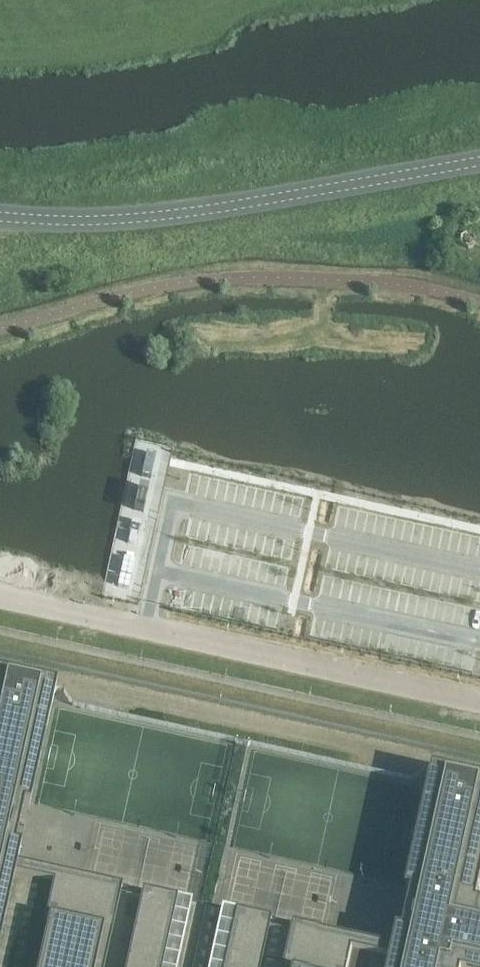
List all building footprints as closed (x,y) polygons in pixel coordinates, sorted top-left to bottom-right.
[(478,907),(479,900),(479,782),(433,772),(407,894),(413,895),(405,935),(399,934),(394,953),(209,912),(201,910),(16,869),(20,851),(14,850),(23,810),(28,811),(55,689),(0,677),(0,966),(479,966),(479,908),(478,907)]
